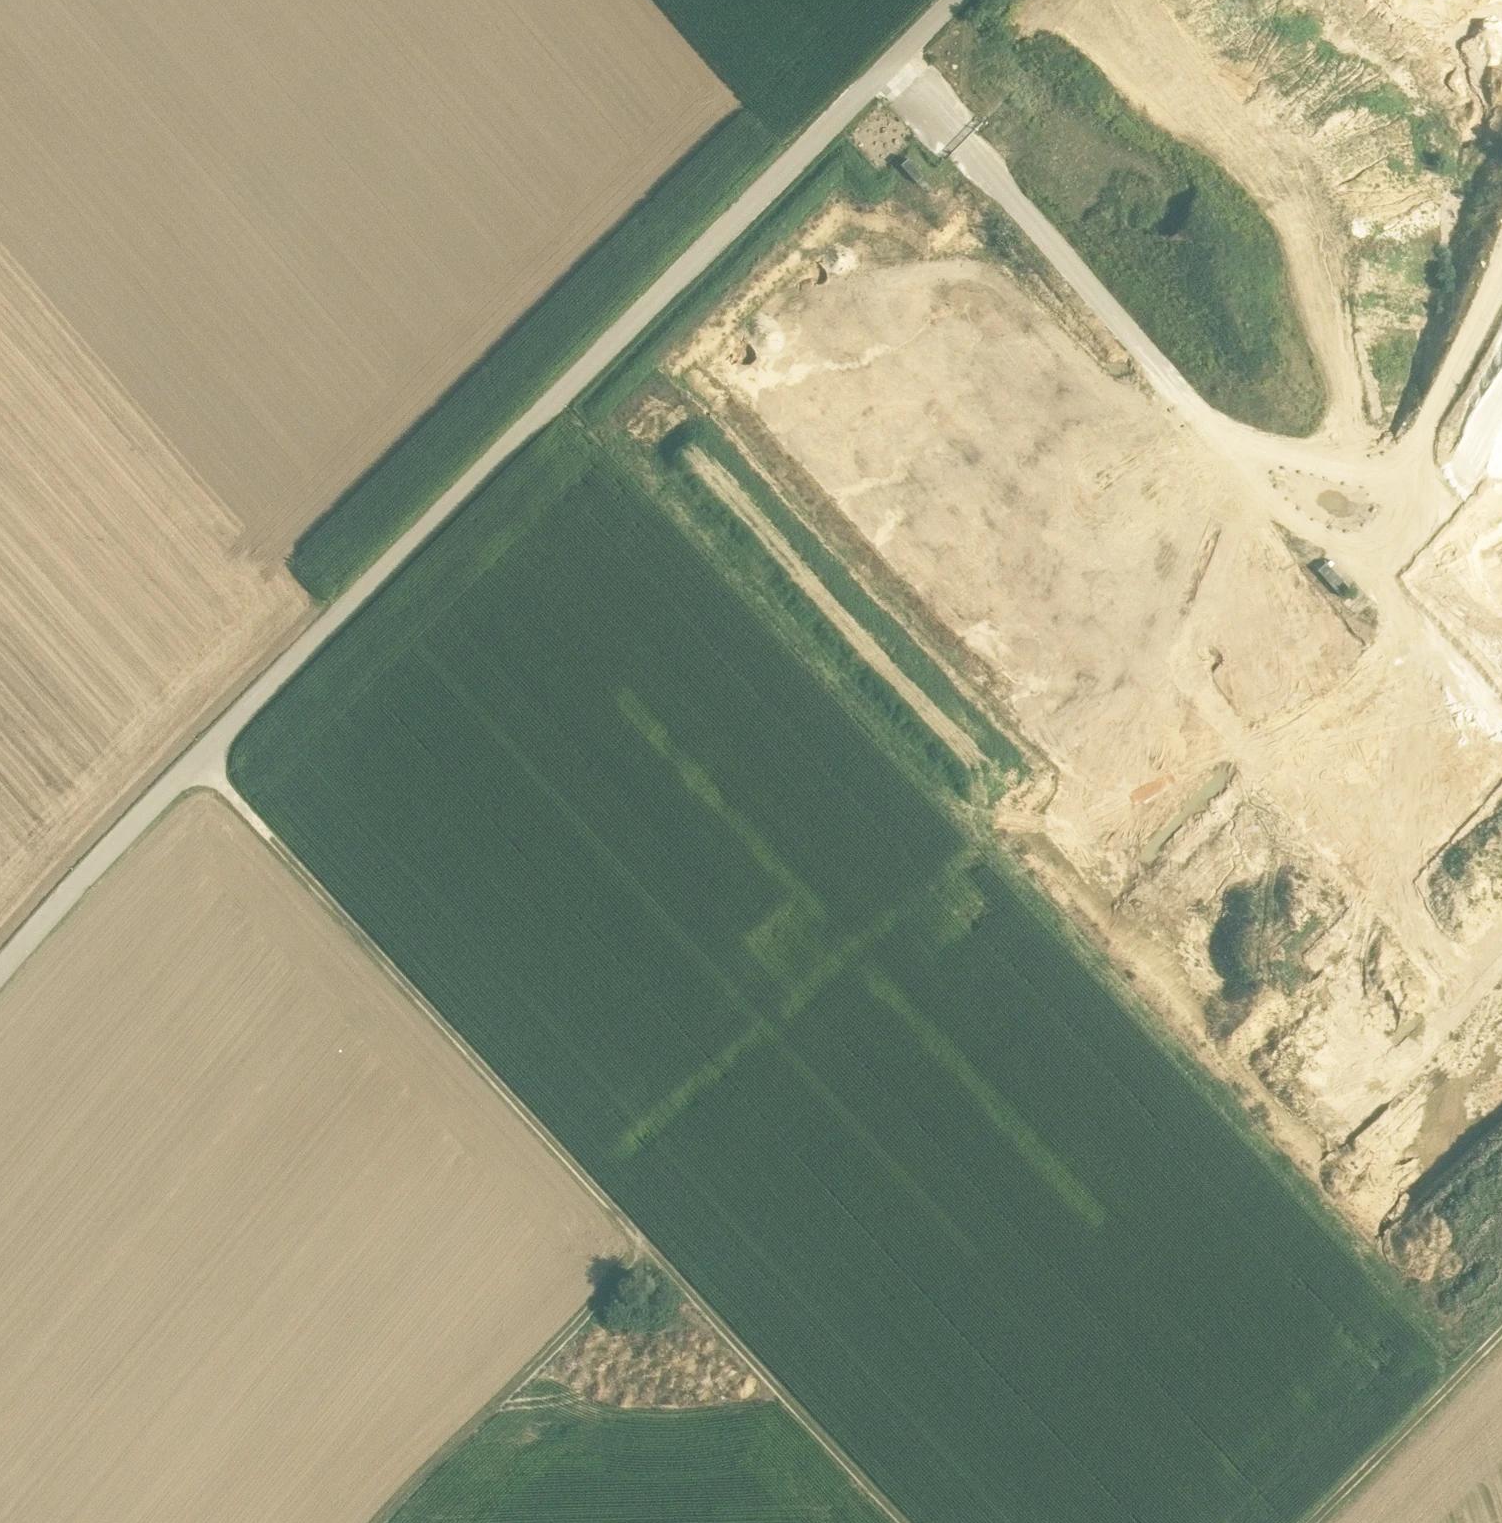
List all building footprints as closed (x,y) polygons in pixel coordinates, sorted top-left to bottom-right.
[(901,168),(917,185),(924,179),(908,161),(901,168)]
